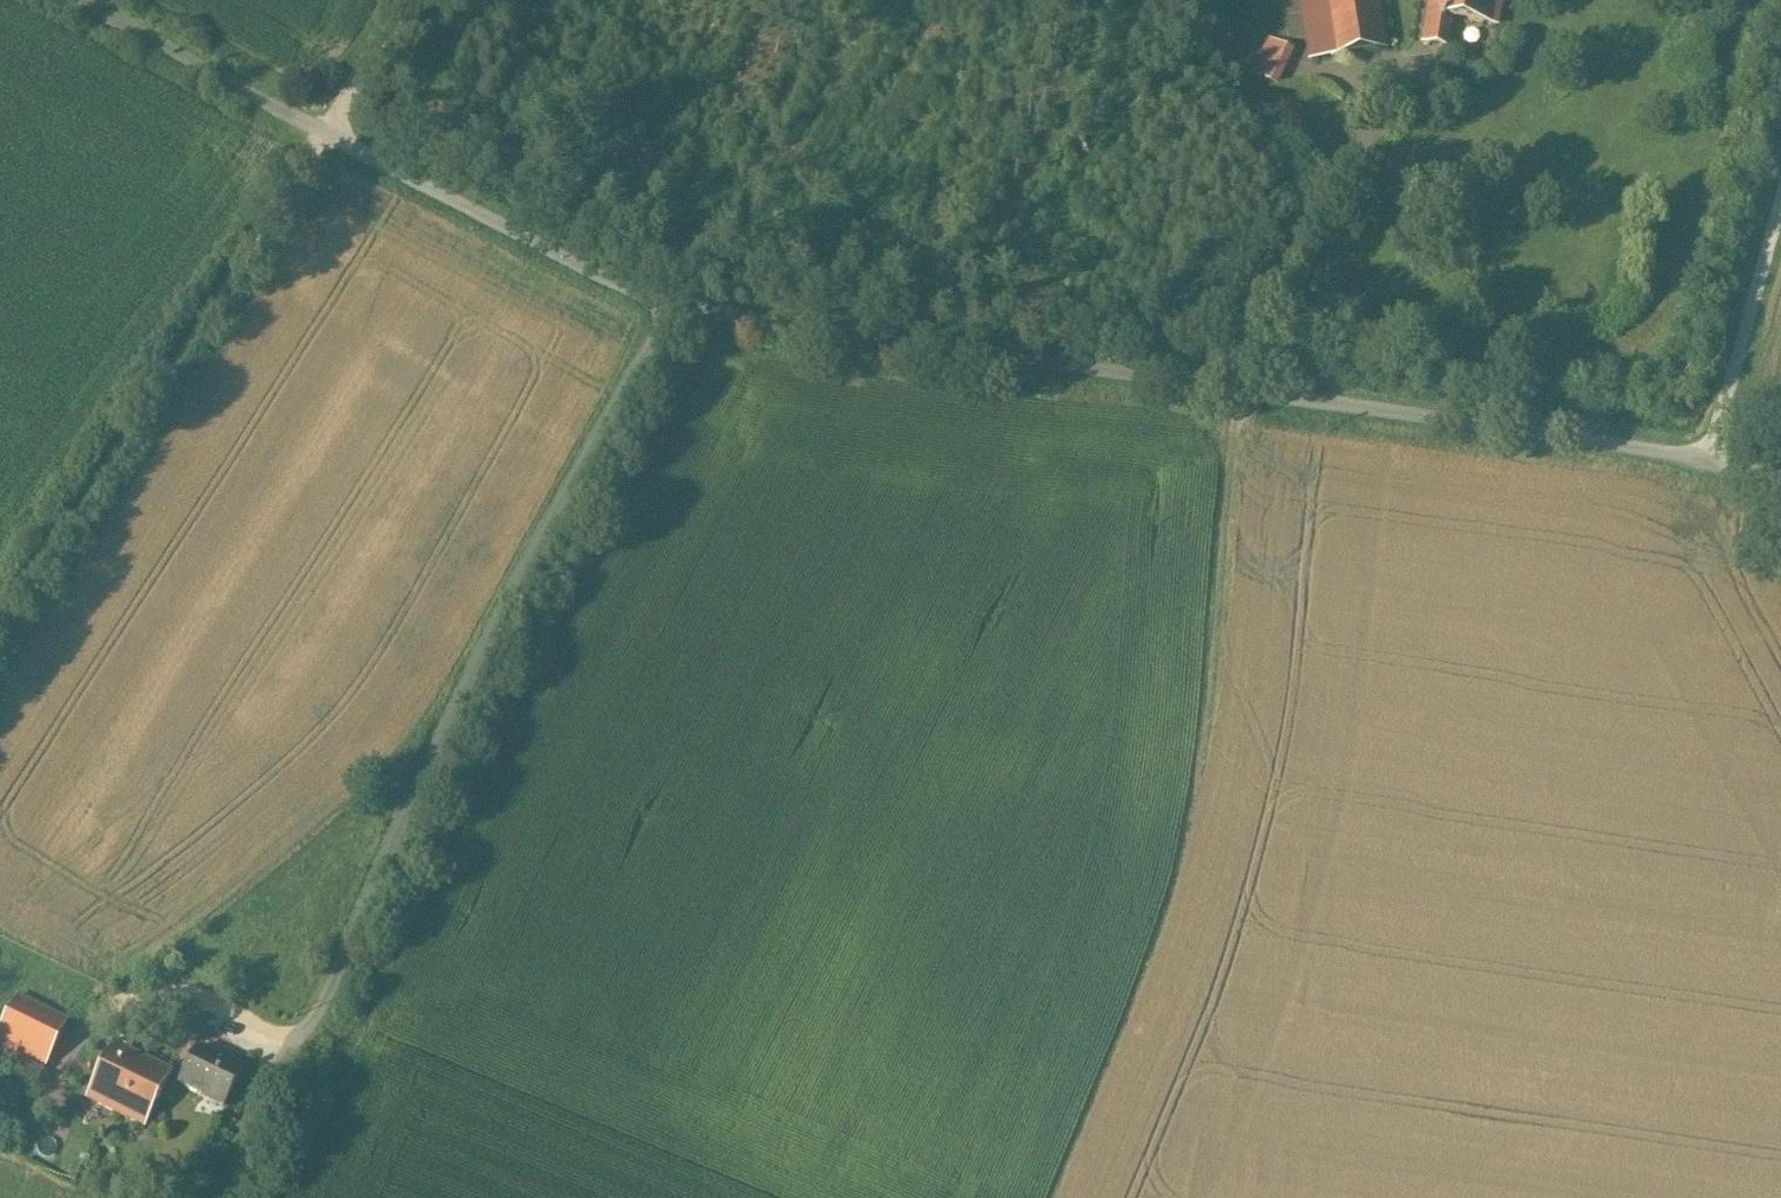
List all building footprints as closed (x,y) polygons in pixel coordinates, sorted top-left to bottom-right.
[(1328,47),(1330,62),(1385,54),(1376,0),(1321,0),(1328,47)] [(1429,19),(1452,23),(1494,30),(1499,0),(1432,0),(1429,19)] [(1452,23),(1429,19),(1425,41),(1448,44),(1452,23)] [(1264,43),(1252,81),(1280,90),(1292,52),(1264,43)] [(1328,47),(1310,49),(1312,65),(1330,62),(1328,47)] [(16,998),(0,1031),(0,1064),(38,1083),(67,1024),(16,998)] [(153,1070),(110,1050),(86,1100),(145,1129),(170,1078),(154,1068),(153,1070)] [(234,1095),(219,1088),(206,1114),(221,1122),(234,1095)]
